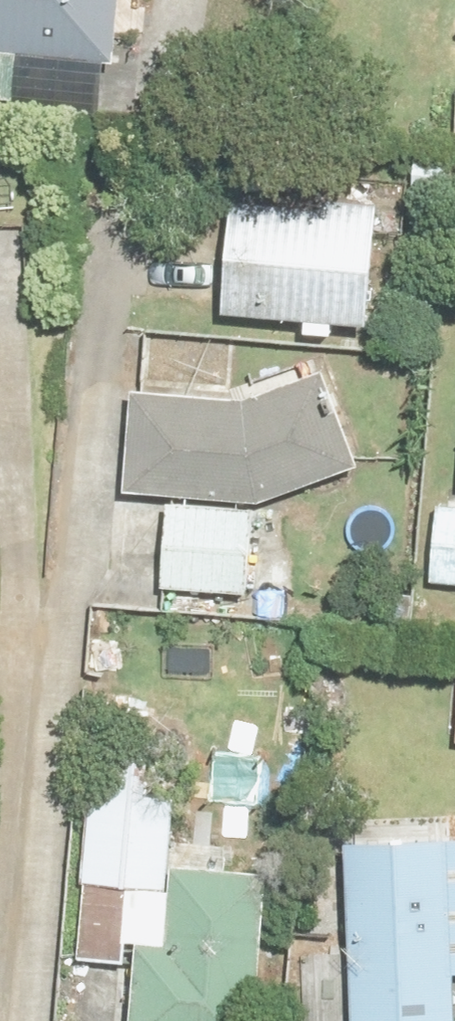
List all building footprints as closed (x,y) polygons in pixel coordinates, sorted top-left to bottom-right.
[(66,103),(73,0),(0,0),(0,98),(66,103)] [(446,138),(445,194),(454,194),(454,138),(446,138)] [(209,265),(172,262),(166,356),(322,365),(328,272),(315,271),(318,217),(212,211),(209,265)] [(408,367),(392,529),(454,535),(454,371),(408,367)] [(314,497),(271,396),(176,436),(71,433),(68,534),(199,537),(202,544),(314,497)] [(196,551),(110,545),(105,627),(191,633),(196,551)] [(373,545),(368,621),(454,627),(454,551),(373,545)] [(23,927),(63,929),(61,982),(114,984),(120,841),(92,840),(95,785),(30,782),(23,927)] [(401,872),(401,865),(283,870),(289,1020),(407,1020),(407,1015),(454,1014),(454,1003),(454,873),(401,872)]
